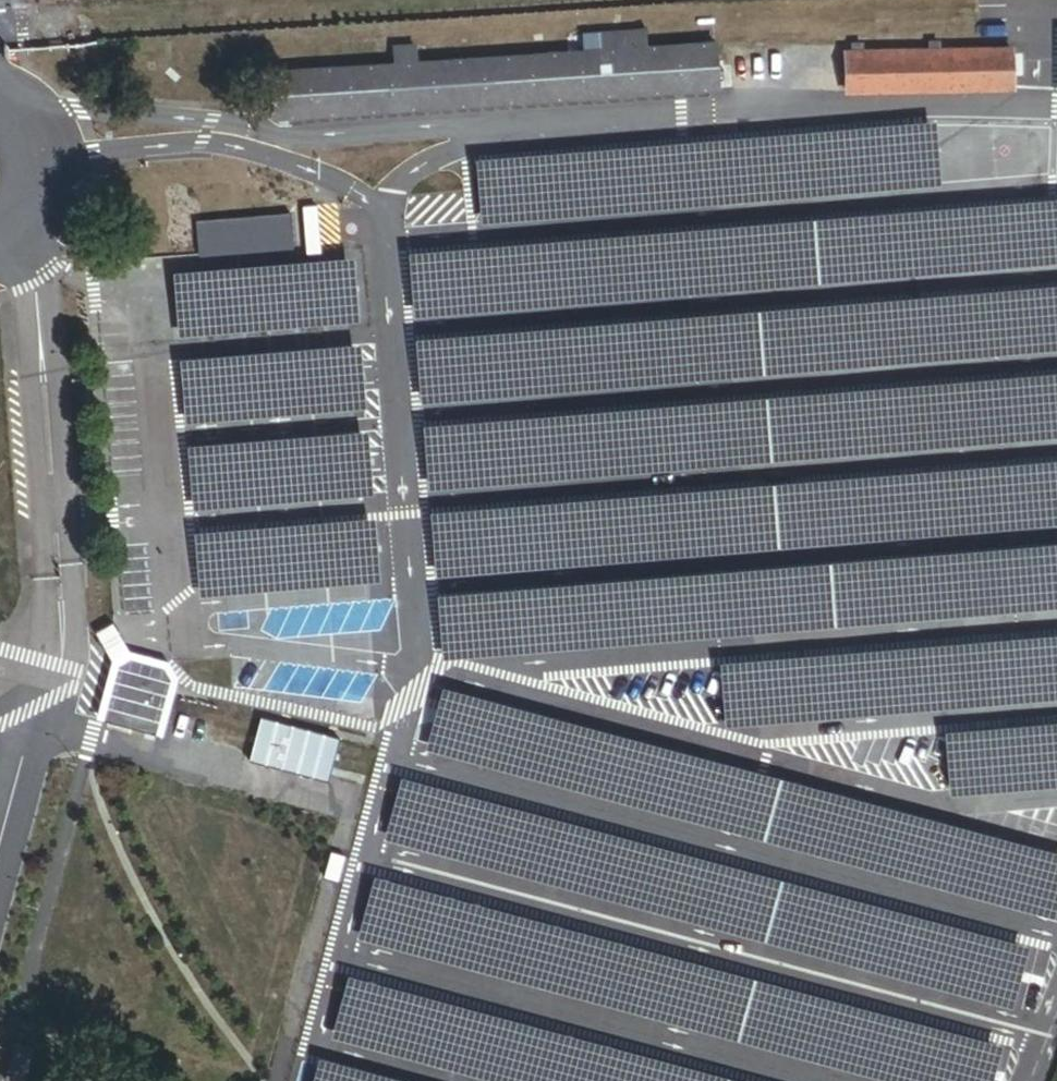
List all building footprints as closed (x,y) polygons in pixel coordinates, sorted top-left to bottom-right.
[(1006,88),(1005,50),(971,51),(970,9),(949,10),(950,51),(892,53),(890,12),(873,12),(874,53),(845,54),(846,93),(1006,88)] [(714,90),(710,44),(643,48),(642,32),(599,35),(600,51),(415,65),(413,47),(390,49),(391,67),(270,75),(274,121),(714,90)] [(932,121),(474,160),(479,222),(937,183),(932,121)] [(407,252),(416,317),(1056,262),(1056,199),(407,252)] [(289,214),(194,224),(199,267),(293,257),(289,214)] [(353,258),(172,274),(178,338),(359,321),(353,258)] [(413,338),(419,411),(1056,354),(1056,286),(413,338)] [(360,342),(179,359),(185,423),(366,406),(360,342)] [(417,423),(424,496),(1056,440),(1056,372),(417,423)] [(364,431),(183,448),(189,511),(370,495),(364,431)] [(431,513),(436,577),(1056,528),(1056,464),(431,513)] [(376,516),(195,532),(200,596),(381,579),(376,516)] [(433,596),(438,659),(1056,608),(1056,544),(433,596)] [(125,653),(107,623),(91,632),(109,662),(125,653)] [(727,667),(733,731),(1056,702),(1056,638),(727,667)] [(171,682),(160,662),(125,653),(109,662),(92,720),(156,738),(171,682)] [(1056,898),(1056,854),(441,688),(425,746),(1052,916),(1056,898)] [(340,740),(262,720),(251,762),(329,782),(340,740)] [(946,735),(953,796),(1056,785),(1056,724),(946,735)] [(1015,1007),(1031,948),(404,779),(388,837),(1015,1007)] [(1003,1048),(376,879),(360,938),(891,1080),(994,1080),(1003,1048)] [(344,971),(328,1029),(520,1080),(752,1080),(344,971)] [(29,1048),(11,1044),(2,1080),(8,1080),(21,1080),(29,1048)] [(320,1060),(314,1080),(397,1080),(320,1060)]
